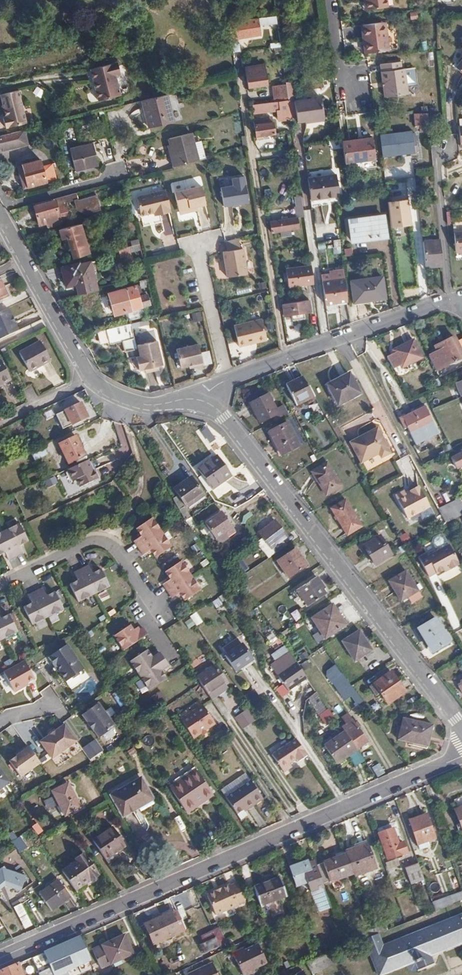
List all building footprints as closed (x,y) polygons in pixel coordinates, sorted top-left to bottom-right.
[(368,10),(388,8),(387,0),(367,0),(368,10)] [(275,16),(257,18),(258,24),(275,22),(275,16)] [(253,23),(229,26),(231,38),(252,36),(252,33),(254,33),(253,23)] [(367,39),(369,55),(388,52),(385,23),(363,26),(364,39),(367,39)] [(231,52),(238,51),(237,43),(230,44),(231,52)] [(121,74),(118,62),(91,69),(92,70),(94,79),(99,100),(121,95),(116,75),(121,74)] [(400,72),(400,63),(380,66),(384,99),(406,97),(403,72),(400,72)] [(261,70),(261,67),(246,69),(248,86),(267,83),(265,70),(261,70)] [(407,93),(417,92),(417,85),(407,85),(407,93)] [(19,89),(1,94),(6,116),(3,117),(6,127),(27,122),(19,89)] [(165,94),(153,97),(142,100),(150,127),(173,121),(165,94)] [(320,98),(292,102),(295,123),(322,119),(320,98)] [(252,111),(287,108),(286,100),(251,104),(252,111)] [(429,131),(427,114),(415,115),(415,125),(420,125),(421,131),(429,131)] [(268,119),(267,117),(253,119),(256,135),(275,133),(273,119),(268,119)] [(416,144),(414,132),(389,136),(392,154),(414,150),(413,145),(416,144)] [(177,167),(205,160),(207,159),(202,141),(194,143),(192,133),(170,139),(177,167)] [(12,135),(0,138),(0,148),(14,145),(12,135)] [(341,141),(345,163),(375,160),(372,137),(341,141)] [(94,142),(71,148),(76,170),(108,161),(105,146),(95,148),(94,142)] [(27,177),(22,178),(25,188),(57,180),(54,165),(44,168),(42,160),(24,165),(27,177)] [(19,166),(22,178),(27,177),(24,165),(19,166)] [(406,166),(383,169),(384,179),(408,176),(406,166)] [(307,178),(309,199),(312,199),(321,198),(322,206),(334,204),(333,200),(340,199),(335,174),(307,178)] [(249,203),(245,177),(232,179),(234,187),(221,189),(225,207),(249,203)] [(191,209),(198,207),(206,205),(201,187),(175,194),(180,213),(183,215),(189,213),(191,210),(191,209)] [(171,213),(172,213),(166,191),(137,197),(142,220),(156,217),(161,215),(161,219),(172,217),(171,213)] [(321,198),(312,199),(313,207),(322,206),(321,198)] [(54,199),(34,204),(39,225),(47,223),(49,226),(58,223),(57,220),(59,220),(54,199)] [(408,200),(389,202),(392,228),(412,226),(408,200)] [(385,235),(382,215),(349,220),(352,239),(385,235)] [(299,228),(298,218),(270,221),(271,232),(280,231),(281,236),(291,235),(290,229),(299,228)] [(80,224),(59,230),(61,238),(67,236),(73,258),(89,254),(80,224)] [(239,239),(227,242),(228,251),(241,250),(239,239)] [(424,259),(425,266),(441,264),(439,239),(422,241),(424,259)] [(134,256),(133,248),(122,251),(124,258),(134,256)] [(241,250),(228,251),(224,252),(227,278),(248,275),(244,249),(241,250)] [(75,285),(77,295),(97,290),(90,263),(80,265),(80,264),(61,269),(64,286),(75,285)] [(289,287),(313,284),(310,265),(286,269),(289,287)] [(319,305),(344,304),(343,270),(319,271),(319,305)] [(385,298),(381,277),(351,281),(353,302),(385,298)] [(147,287),(154,286),(152,278),(145,279),(147,287)] [(12,297),(25,290),(19,280),(6,287),(12,297)] [(250,285),(235,288),(236,295),(251,293),(250,285)] [(142,286),(113,292),(118,313),(130,311),(132,319),(149,315),(147,306),(155,304),(152,290),(144,292),(142,286)] [(311,312),(310,301),(283,305),(284,315),(291,315),(292,321),(304,320),(303,313),(311,312)] [(18,330),(7,308),(0,311),(0,339),(18,330)] [(202,320),(200,313),(193,314),(195,322),(202,320)] [(267,341),(262,320),(234,327),(239,347),(267,341)] [(140,348),(138,338),(137,335),(134,322),(107,328),(111,344),(125,341),(128,352),(140,348)] [(453,337),(435,346),(441,356),(438,358),(442,366),(445,365),(445,366),(461,357),(461,352),(453,337)] [(162,340),(141,344),(144,355),(140,357),(144,370),(150,369),(164,365),(168,364),(162,340)] [(422,358),(413,340),(392,350),(394,353),(387,357),(394,370),(400,366),(401,369),(422,358)] [(50,360),(39,341),(20,352),(30,371),(50,360)] [(204,365),(199,344),(177,349),(182,367),(195,364),(196,367),(204,365)] [(0,360),(0,384),(11,378),(0,360)] [(297,406),(314,396),(302,375),(286,386),(297,406)] [(360,393),(349,375),(328,386),(338,405),(360,393)] [(273,416),(275,421),(287,416),(282,407),(276,410),(268,394),(251,402),(260,421),(273,416)] [(74,395),(52,406),(55,412),(77,402),(74,395)] [(87,417),(80,403),(66,410),(73,424),(87,417)] [(53,415),(48,406),(33,413),(37,423),(53,415)] [(421,407),(398,418),(403,428),(406,427),(410,435),(430,426),(421,407)] [(299,445),(287,422),(269,431),(280,454),(299,445)] [(434,435),(430,426),(410,435),(415,444),(434,435)] [(388,448),(378,428),(351,441),(362,462),(378,454),(380,457),(389,453),(387,449),(388,448)] [(85,456),(75,436),(56,445),(65,465),(85,456)] [(41,445),(29,451),(34,460),(46,454),(41,445)] [(450,458),(455,468),(458,466),(459,467),(461,466),(461,452),(450,458)] [(216,453),(195,467),(210,488),(231,474),(216,453)] [(115,469),(111,459),(94,465),(98,476),(115,469)] [(90,471),(86,461),(65,471),(71,483),(74,481),(78,488),(96,480),(92,470),(90,471)] [(340,487),(327,463),(312,471),(325,495),(340,487)] [(202,495),(189,477),(173,489),(185,506),(202,495)] [(429,506),(419,488),(397,499),(406,518),(429,506)] [(361,525),(346,498),(331,506),(346,534),(361,525)] [(444,522),(461,514),(461,501),(461,499),(437,509),(444,522)] [(184,507),(179,510),(185,521),(191,518),(184,507)] [(220,511),(200,525),(210,540),(215,536),(218,541),(234,531),(220,511)] [(141,546),(144,552),(148,549),(153,556),(169,545),(150,518),(134,529),(139,536),(133,540),(138,548),(141,546)] [(269,556),(286,545),(281,539),(286,535),(274,519),(258,531),(262,537),(269,547),(265,550),(269,556)] [(21,526),(20,524),(0,534),(0,536),(21,526)] [(0,536),(0,555),(6,553),(9,559),(25,553),(21,545),(29,542),(21,526),(0,536)] [(437,549),(427,554),(426,552),(417,556),(429,576),(436,572),(437,573),(450,567),(451,569),(459,565),(458,563),(459,562),(448,543),(443,533),(440,532),(432,537),(431,539),(437,549)] [(406,533),(397,537),(401,544),(410,540),(406,533)] [(391,553),(380,535),(364,544),(374,563),(391,553)] [(269,547),(262,537),(258,540),(265,550),(269,547)] [(306,564),(295,548),(276,561),(287,578),(306,564)] [(226,561),(232,557),(227,550),(221,554),(226,561)] [(164,580),(174,594),(177,591),(182,599),(197,588),(179,560),(163,571),(168,578),(164,580)] [(108,585),(99,568),(91,572),(87,565),(74,572),(77,579),(69,583),(77,601),(108,585)] [(411,602),(420,596),(406,570),(388,580),(400,600),(406,596),(411,602)] [(320,583),(315,576),(296,588),(308,606),(324,595),(318,584),(320,583)] [(170,596),(174,594),(164,580),(161,582),(170,596)] [(62,608),(54,591),(46,595),(42,588),(28,595),(32,601),(23,606),(32,623),(62,608)] [(215,609),(222,606),(218,598),(211,602),(215,609)] [(344,622),(331,604),(311,618),(324,637),(344,622)] [(196,612),(189,616),(195,627),(202,623),(196,612)] [(9,613),(1,617),(0,614),(0,639),(18,631),(9,613)] [(449,643),(436,618),(418,628),(432,653),(449,643)] [(134,630),(129,623),(113,633),(124,648),(145,633),(141,626),(134,630)] [(371,649),(358,629),(341,640),(354,660),(371,649)] [(273,651),(281,645),(273,632),(264,638),(273,651)] [(235,671),(252,659),(249,654),(241,642),(224,654),(235,671)] [(64,644),(46,657),(52,666),(54,665),(58,670),(57,671),(63,680),(81,668),(64,644)] [(151,654),(146,647),(129,659),(147,687),(165,675),(160,667),(166,663),(158,650),(151,654)] [(189,662),(193,674),(208,668),(204,656),(189,662)] [(306,676),(296,663),(293,659),(275,672),(287,689),(306,676)] [(23,660),(2,671),(14,691),(27,684),(26,682),(33,678),(23,660)] [(195,678),(208,696),(227,683),(215,665),(195,678)] [(404,691),(391,671),(370,685),(376,694),(380,692),(386,702),(404,691)] [(362,701),(350,684),(339,692),(351,708),(362,701)] [(42,697),(53,693),(50,687),(40,691),(42,697)] [(323,727),(334,721),(317,692),(306,698),(323,727)] [(95,704),(79,715),(85,724),(87,722),(92,729),(90,730),(96,738),(112,726),(106,718),(102,713),(95,704)] [(201,705),(192,711),(204,729),(213,723),(201,705)] [(107,708),(102,713),(106,718),(111,714),(107,708)] [(248,709),(235,718),(243,729),(255,720),(248,709)] [(204,729),(192,711),(180,720),(192,738),(200,732),(204,729)] [(349,738),(356,749),(367,741),(358,729),(362,725),(359,720),(354,723),(348,714),(342,718),(346,724),(341,727),(344,732),(349,738)] [(427,744),(431,724),(403,717),(398,738),(427,744)] [(47,735),(38,742),(50,759),(74,741),(62,724),(53,731),(47,735)] [(336,763),(356,749),(349,738),(344,732),(324,746),(336,763)] [(299,760),(307,756),(295,738),(271,755),(283,771),(291,766),(289,763),(297,758),(299,760)] [(96,739),(83,748),(91,759),(104,750),(96,739)] [(15,755),(7,760),(18,777),(38,763),(25,744),(17,750),(19,752),(15,755)] [(205,800),(213,796),(196,771),(171,789),(187,813),(198,805),(197,803),(203,799),(205,800)] [(242,786),(250,781),(245,774),(238,779),(242,786)] [(155,798),(142,777),(114,795),(125,815),(155,798)] [(225,798),(242,786),(238,779),(221,791),(225,798)] [(242,786),(255,804),(262,798),(250,781),(242,786)] [(79,807),(66,783),(50,791),(63,816),(79,807)] [(249,808),(255,804),(242,786),(225,798),(240,820),(247,815),(244,812),(242,810),(247,807),(249,808)] [(454,799),(457,808),(455,809),(461,829),(461,796),(454,799)] [(434,839),(426,815),(409,821),(417,844),(434,839)] [(397,841),(392,827),(379,832),(387,857),(406,851),(402,840),(397,841)] [(94,842),(105,859),(126,845),(114,828),(94,842)] [(11,841),(16,850),(34,840),(29,831),(11,841)] [(368,843),(345,851),(352,873),(353,876),(376,868),(368,843)] [(352,873),(345,851),(335,854),(336,857),(315,864),(321,882),(329,879),(330,881),(352,873)] [(62,872),(74,890),(96,874),(81,854),(73,860),(75,862),(62,872)] [(313,879),(307,861),(290,867),(296,885),(313,879)] [(423,878),(417,862),(404,866),(410,883),(423,878)] [(22,885),(4,863),(0,867),(0,889),(1,888),(7,897),(22,885)] [(69,895),(57,878),(38,892),(49,909),(69,895)] [(286,895),(279,878),(254,888),(260,905),(286,895)] [(245,901),(237,882),(230,885),(229,884),(206,894),(215,914),(245,901)] [(431,901),(434,910),(461,900),(461,892),(461,890),(431,901)] [(20,904),(13,907),(22,930),(30,926),(20,904)] [(179,931),(171,912),(145,924),(153,943),(179,931)] [(376,934),(373,935),(362,939),(368,953),(373,951),(382,974),(383,974),(406,966),(407,969),(411,970),(417,969),(417,971),(426,968),(423,962),(430,959),(430,957),(461,944),(461,914),(382,947),(376,934)] [(225,942),(218,928),(212,930),(219,945),(225,942)] [(219,945),(212,930),(200,935),(203,943),(198,944),(203,952),(219,945)] [(132,953),(123,934),(92,948),(101,967),(132,953)] [(79,936),(0,971),(0,974),(24,974),(21,968),(35,962),(38,968),(49,963),(54,974),(75,974),(92,968),(79,936)] [(232,952),(243,974),(244,974),(255,970),(254,968),(267,962),(258,943),(245,950),(244,947),(232,952)] [(368,953),(377,974),(382,974),(373,951),(368,953)] [(305,962),(312,974),(335,965),(330,952),(305,962)] [(433,965),(430,959),(423,962),(426,968),(433,965)] [(34,971),(29,964),(23,968),(27,974),(29,974),(34,971)] [(203,966),(184,974),(207,974),(203,966)]
